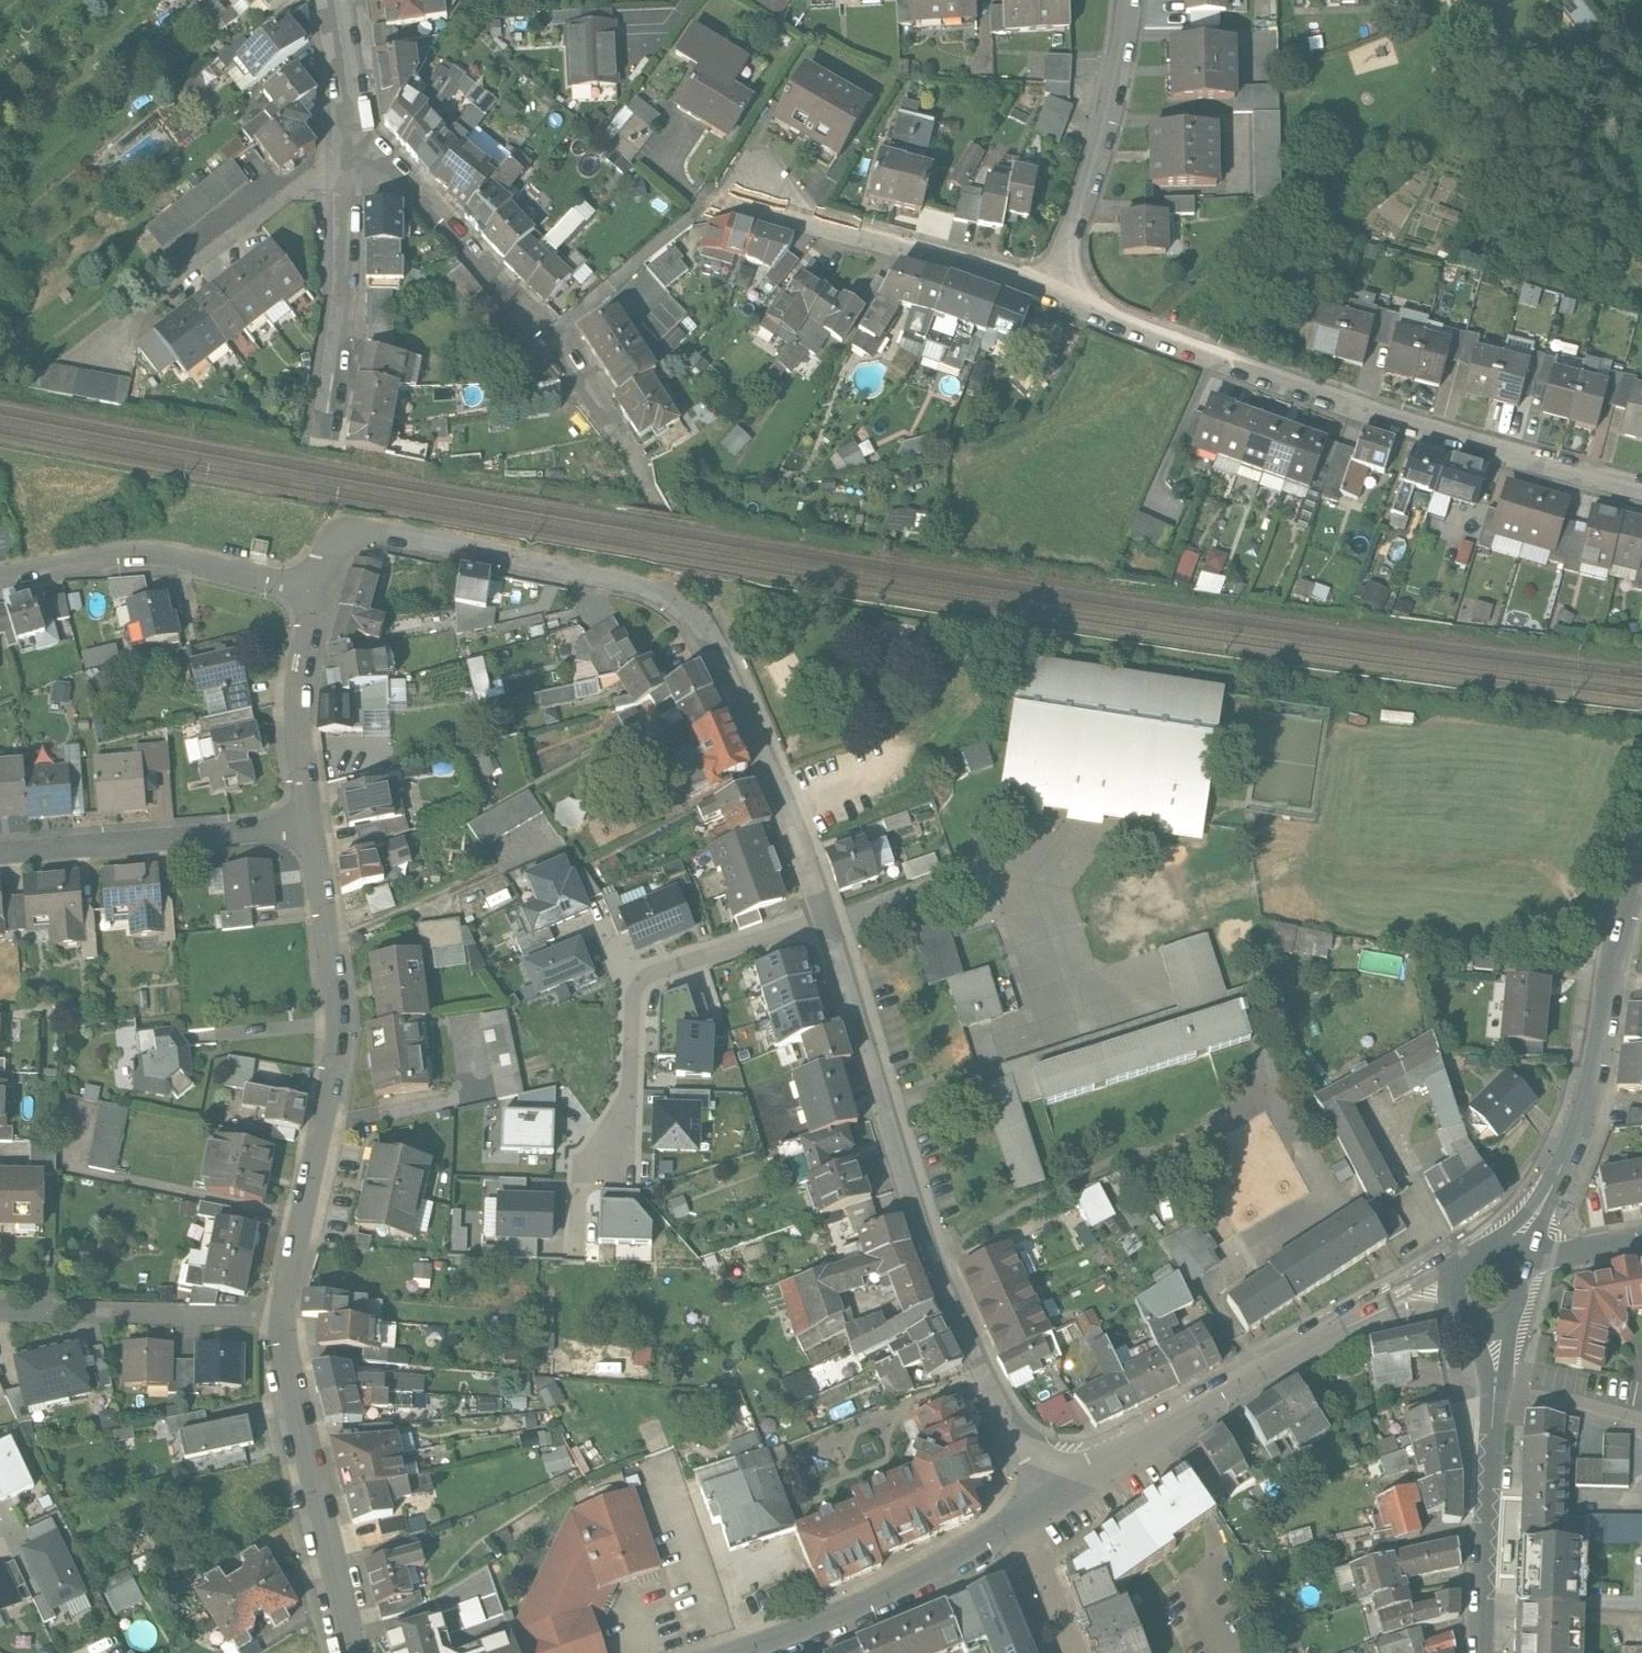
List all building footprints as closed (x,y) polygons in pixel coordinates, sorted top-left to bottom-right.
[(225,13),(233,23),(262,0),(241,0),(227,11),(225,13)] [(272,10),(284,0),(264,0),(272,10)] [(387,23),(392,22),(393,23),(425,19),(422,0),(384,0),(387,23)] [(788,0),(745,0),(781,22),(793,3),(788,0)] [(897,23),(911,22),(910,0),(896,0),(897,23)] [(911,22),(911,23),(977,20),(976,0),(910,0),(911,22)] [(1002,5),(1003,31),(1006,31),(1005,24),(1030,23),(1030,30),(1051,29),(1051,22),(1068,21),(1068,28),(1070,28),(1068,0),(1002,0),(1002,5)] [(1186,12),(1192,12),(1218,12),(1230,12),(1230,0),(1186,0),(1186,12)] [(213,4),(196,19),(205,31),(221,18),(220,16),(225,13),(227,11),(220,1),(215,6),(213,4)] [(1002,5),(989,6),(991,32),(1003,31),(1002,5)] [(253,48),(240,59),(257,81),(308,40),(303,8),(253,48)] [(611,10),(580,11),(581,25),(612,23),(611,10)] [(1218,26),(1218,12),(1192,12),(1192,27),(1218,26)] [(205,31),(202,33),(209,42),(233,23),(225,13),(220,16),(221,18),(205,31)] [(387,23),(372,25),(375,44),(400,41),(398,27),(393,23),(392,22),(387,23)] [(581,25),(568,25),(571,87),(617,85),(614,23),(581,25)] [(750,99),(725,84),(728,79),(733,81),(747,59),(693,26),(676,53),(701,69),(678,106),(727,137),(750,99)] [(244,37),(220,56),(229,67),(240,59),(253,48),(244,37)] [(1234,84),(1233,38),(1171,39),(1172,98),(1233,97),(1234,98),(1234,84)] [(400,41),(375,44),(376,56),(401,53),(400,41)] [(376,56),(374,57),(384,122),(386,124),(407,89),(426,58),(426,57),(430,49),(401,53),(376,56)] [(1072,57),(1045,56),(1044,81),(1070,83),(1072,57)] [(296,68),(265,92),(277,107),(285,118),(312,96),(316,93),(296,68)] [(867,105),(804,70),(787,100),(786,99),(784,103),(785,104),(774,123),(837,158),(867,105)] [(1280,111),(1279,83),(1234,84),(1234,98),(1233,97),(1233,112),(1253,112),(1280,111)] [(407,89),(386,124),(398,136),(402,144),(424,110),(407,89)] [(436,93),(424,110),(434,121),(447,100),(436,93)] [(1074,104),(1049,95),(1034,131),(1059,141),(1074,104)] [(285,118),(257,139),(282,173),(317,146),(303,128),(310,122),(302,113),(316,102),(312,96),(285,118)] [(887,96),(880,109),(889,115),(897,102),(887,96)] [(277,107),(243,130),(253,142),(257,139),(285,118),(277,107)] [(625,108),(601,139),(630,162),(655,132),(625,108)] [(424,110),(402,144),(417,161),(441,129),(436,124),(434,121),(424,110)] [(1281,194),(1280,111),(1253,112),(1255,195),(1281,194)] [(907,115),(899,113),(888,158),(880,156),(869,199),(894,205),(917,117),(907,115)] [(444,114),(436,124),(441,129),(448,119),(444,114)] [(930,168),(916,165),(917,158),(924,160),(934,122),(917,117),(894,205),(919,212),(930,168)] [(454,126),(448,119),(441,129),(447,136),(454,126)] [(464,121),(450,139),(459,149),(473,131),(464,121)] [(1216,123),(1151,124),(1152,183),(1216,182),(1216,123)] [(434,180),(449,193),(447,196),(457,204),(456,206),(466,213),(509,160),(512,157),(476,128),(473,131),(459,149),(434,180)] [(447,136),(441,129),(417,161),(434,180),(459,149),(450,139),(447,136)] [(972,144),(950,181),(962,188),(984,151),(972,144)] [(530,161),(517,151),(512,157),(509,160),(522,171),(530,161)] [(233,158),(147,226),(162,245),(248,178),(233,158)] [(466,213),(464,215),(483,236),(511,203),(496,191),(499,187),(501,189),(507,188),(522,171),(509,160),(466,213)] [(1036,173),(1013,169),(1010,184),(1005,214),(1027,218),(1036,173)] [(1010,184),(987,179),(983,196),(978,224),(1002,229),(1005,214),(1010,184)] [(983,196),(961,192),(954,219),(978,224),(983,196)] [(1194,197),(1165,197),(1165,213),(1165,214),(1194,214),(1194,197)] [(523,212),(513,201),(511,203),(483,236),(506,261),(533,233),(532,232),(525,224),(533,217),(527,209),(523,212)] [(401,204),(368,203),(368,290),(394,290),(401,290),(401,204)] [(543,242),(537,248),(552,259),(558,253),(555,250),(583,220),(573,211),(543,242)] [(1165,213),(1123,214),(1124,254),(1166,253),(1165,214),(1165,213)] [(732,220),(710,223),(703,247),(722,250),(724,250),(732,220)] [(759,227),(732,220),(724,250),(737,254),(747,257),(759,227)] [(794,237),(759,227),(747,257),(773,269),(774,270),(788,253),(788,252),(794,237)] [(506,261),(505,263),(515,272),(537,248),(543,242),(533,231),(532,232),(533,233),(506,261)] [(302,284),(270,243),(251,257),(284,299),(302,284)] [(674,246),(647,268),(664,289),(689,269),(681,259),(684,256),(674,246)] [(724,250),(722,250),(703,247),(701,255),(731,263),(737,254),(724,250)] [(537,248),(515,272),(528,285),(552,259),(537,248)] [(788,253),(774,270),(773,269),(766,277),(778,286),(799,261),(788,252),(788,253)] [(586,262),(576,254),(562,269),(571,278),(586,262)] [(284,299),(251,257),(233,272),(264,314),(284,299)] [(552,259),(528,285),(547,304),(571,278),(562,269),(552,259)] [(874,307),(851,346),(864,354),(874,356),(897,320),(889,315),(896,305),(913,311),(919,290),(925,270),(900,263),(887,285),(874,307)] [(559,381),(462,265),(443,281),(528,383),(559,381)] [(950,276),(926,270),(925,270),(919,290),(941,298),(950,276)] [(264,314),(233,272),(214,287),(245,328),(264,314)] [(801,274),(787,295),(785,293),(767,320),(781,329),(783,326),(797,335),(798,333),(827,291),(801,274)] [(999,294),(950,276),(941,298),(927,338),(925,342),(950,351),(947,358),(963,364),(975,333),(983,336),(999,294)] [(887,285),(876,279),(863,301),(874,307),(887,285)] [(245,328),(214,287),(194,301),(226,343),(245,328)] [(394,290),(368,290),(368,328),(372,325),(392,312),(394,290)] [(919,290),(913,311),(905,330),(927,338),(941,298),(919,290)] [(827,291),(798,333),(808,340),(814,331),(824,337),(827,332),(841,342),(862,310),(844,298),(842,301),(827,291)] [(1321,295),(1308,292),(1301,317),(1314,321),(1318,307),(1321,295)] [(1029,305),(999,294),(983,336),(981,342),(993,347),(998,333),(1015,340),(1029,305)] [(668,296),(640,323),(658,342),(686,315),(668,296)] [(226,343),(194,301),(175,316),(207,358),(226,343)] [(1345,314),(1318,307),(1314,321),(1308,346),(1335,353),(1345,314)] [(1388,312),(1374,309),(1371,321),(1373,321),(1369,334),(1381,337),(1388,312)] [(654,370),(616,311),(581,334),(591,349),(610,378),(611,378),(620,392),(614,396),(615,396),(648,375),(654,370)] [(392,312),(372,325),(367,348),(394,353),(392,312)] [(1388,312),(1381,337),(1393,340),(1397,328),(1400,316),(1388,312)] [(1371,321),(1345,314),(1335,353),(1362,360),(1369,334),(1373,321),(1371,321)] [(207,358),(175,316),(156,332),(188,373),(207,358)] [(1424,335),(1397,328),(1393,340),(1386,367),(1414,374),(1424,335)] [(1452,343),(1449,354),(1460,357),(1467,333),(1455,330),(1452,343)] [(797,335),(778,364),(785,368),(782,373),(787,377),(790,372),(793,373),(812,343),(808,340),(798,333),(797,335)] [(1479,337),(1467,333),(1460,357),(1460,358),(1472,361),(1475,349),(1476,349),(1479,337)] [(1452,343),(1424,335),(1414,374),(1441,382),(1449,354),(1452,343)] [(394,353),(367,348),(361,379),(398,387),(401,388),(416,387),(422,358),(394,353)] [(1476,349),(1475,349),(1472,361),(1464,388),(1492,396),(1502,356),(1476,349)] [(1529,364),(1525,378),(1538,381),(1544,356),(1532,353),(1529,364)] [(1585,360),(1559,353),(1557,359),(1558,360),(1551,385),(1546,402),(1544,410),(1570,417),(1585,360)] [(1529,364),(1502,356),(1492,396),(1518,403),(1520,396),(1525,378),(1529,364)] [(1544,356),(1538,381),(1551,385),(1558,360),(1557,359),(1544,356)] [(963,364),(947,358),(946,363),(961,369),(963,364)] [(1600,364),(1585,360),(1570,417),(1598,425),(1606,398),(1609,386),(1608,385),(1595,382),(1600,364)] [(50,365),(23,386),(61,393),(65,374),(50,365)] [(78,370),(66,368),(65,374),(61,393),(74,395),(78,370)] [(92,373),(78,370),(74,395),(87,398),(92,373)] [(773,371),(766,382),(776,388),(783,377),(773,371)] [(1623,375),(1611,372),(1608,385),(1609,386),(1606,398),(1617,401),(1623,375)] [(105,375),(92,373),(87,398),(100,400),(105,375)] [(117,377),(105,375),(100,400),(112,403),(117,377)] [(648,375),(615,396),(623,407),(621,408),(640,436),(654,426),(659,433),(678,420),(648,375)] [(1617,401),(1615,407),(1627,410),(1632,391),(1633,386),(1634,387),(1636,379),(1623,375),(1617,401)] [(130,380),(117,377),(112,403),(125,405),(130,380)] [(1538,381),(1525,378),(1520,396),(1533,399),(1538,381)] [(398,387),(361,379),(352,419),(390,426),(398,387)] [(559,381),(528,383),(528,396),(559,395),(559,381)] [(1551,385),(1538,381),(1533,399),(1546,402),(1551,385)] [(1632,391),(1627,410),(1621,434),(1641,440),(1641,394),(1632,391)] [(1206,416),(1194,449),(1217,457),(1235,407),(1212,399),(1206,416)] [(1235,407),(1217,457),(1240,465),(1258,416),(1235,407)] [(1195,412),(1191,420),(1182,444),(1194,449),(1206,416),(1195,412)] [(1258,416),(1240,465),(1263,473),(1281,424),(1258,416)] [(390,426),(352,419),(347,447),(384,454),(387,441),(390,426)] [(678,420),(659,433),(667,446),(687,433),(678,420)] [(1303,432),(1281,424),(1263,473),(1286,482),(1303,432)] [(736,425),(721,442),(735,454),(750,437),(736,425)] [(1393,440),(1362,430),(1356,451),(1354,460),(1352,459),(1344,482),(1361,488),(1368,468),(1384,472),(1393,440)] [(1328,441),(1303,432),(1286,482),(1310,490),(1316,472),(1328,441)] [(427,448),(387,441),(384,454),(425,461),(427,448)] [(1328,441),(1316,472),(1328,476),(1338,445),(1328,441)] [(1338,445),(1328,476),(1344,482),(1352,459),(1354,460),(1356,451),(1338,445)] [(1448,456),(1414,446),(1402,481),(1403,481),(1414,486),(1434,493),(1448,456)] [(1486,467),(1448,456),(1434,493),(1474,505),(1486,467)] [(1414,486),(1403,481),(1392,512),(1394,513),(1403,516),(1414,486)] [(1361,488),(1344,482),(1339,497),(1356,504),(1361,488)] [(1538,494),(1508,485),(1500,512),(1494,531),(1496,531),(1524,540),(1538,494)] [(1567,503),(1538,494),(1524,540),(1551,548),(1553,549),(1562,519),(1567,503)] [(1500,512),(1488,508),(1477,546),(1491,550),(1496,531),(1494,531),(1500,512)] [(1623,516),(1593,509),(1587,535),(1580,562),(1581,563),(1597,566),(1597,564),(1611,567),(1612,563),(1623,516)] [(1150,517),(1138,511),(1127,535),(1139,541),(1150,517)] [(1439,517),(1427,512),(1420,531),(1432,536),(1439,517)] [(1403,516),(1394,513),(1389,526),(1404,530),(1408,518),(1403,516)] [(1623,516),(1612,563),(1637,570),(1641,550),(1641,521),(1623,516)] [(1161,522),(1150,517),(1139,541),(1150,546),(1161,522)] [(1562,519),(1553,549),(1551,548),(1548,561),(1564,565),(1573,531),(1575,523),(1562,519)] [(1161,522),(1150,546),(1163,552),(1174,528),(1161,522)] [(1587,535),(1573,531),(1564,565),(1563,570),(1579,574),(1581,563),(1580,562),(1587,535)] [(268,544),(253,541),(250,554),(266,557),(268,544)] [(1217,593),(1231,553),(1210,545),(1195,586),(1217,593)] [(1641,550),(1637,570),(1633,589),(1641,591),(1641,550)] [(380,566),(358,561),(358,560),(356,559),(341,609),(368,616),(369,615),(381,565),(380,565),(380,566)] [(491,573),(461,567),(455,602),(485,608),(491,573)] [(144,578),(108,579),(115,608),(129,605),(149,600),(144,578)] [(34,598),(18,603),(15,593),(4,596),(7,606),(14,629),(4,632),(9,646),(34,638),(37,648),(58,642),(52,621),(42,624),(34,598)] [(65,594),(53,597),(58,620),(70,618),(65,594)] [(149,600),(129,605),(135,627),(125,629),(130,649),(180,637),(175,617),(171,618),(165,596),(149,600)] [(0,608),(0,632),(0,633),(0,634),(4,632),(14,629),(7,606),(0,608)] [(368,616),(341,609),(336,629),(356,634),(380,640),(385,619),(369,615),(368,616)] [(640,663),(613,619),(585,637),(593,652),(583,658),(588,665),(592,662),(603,679),(618,676),(640,663)] [(356,634),(336,629),(330,648),(351,647),(356,634)] [(374,643),(351,647),(330,648),(333,664),(326,665),(328,677),(324,677),(323,696),(350,695),(350,690),(369,685),(384,681),(385,680),(384,656),(375,656),(374,643)] [(239,650),(191,661),(199,694),(221,689),(246,684),(239,650)] [(640,663),(618,676),(621,681),(631,697),(637,706),(667,686),(666,684),(650,657),(640,663)] [(699,664),(666,684),(667,686),(678,708),(713,690),(699,664)] [(1219,696),(1024,667),(1003,804),(1039,809),(1040,801),(1165,820),(1163,828),(1198,834),(1219,696)] [(560,669),(536,674),(539,691),(563,686),(560,669)] [(603,679),(598,680),(600,692),(621,681),(618,676),(603,679)] [(598,680),(576,684),(578,696),(600,692),(598,680)] [(384,681),(369,685),(372,698),(387,697),(384,681)] [(246,684),(221,689),(227,716),(252,710),(246,684)] [(563,686),(539,691),(542,706),(578,699),(578,696),(576,684),(563,686)] [(369,685),(350,690),(350,695),(350,701),(372,698),(369,685)] [(713,690),(678,708),(684,721),(691,735),(726,717),(713,690)] [(350,695),(323,696),(320,731),(351,731),(350,701),(350,695)] [(372,698),(350,701),(351,731),(362,731),(361,708),(388,707),(387,697),(372,698)] [(631,697),(615,701),(617,710),(637,706),(631,697)] [(252,710),(227,716),(231,730),(255,725),(252,710)] [(635,713),(627,713),(619,718),(626,730),(640,721),(635,713)] [(726,717),(691,735),(671,748),(692,798),(733,780),(730,774),(748,767),(743,755),(742,755),(726,717)] [(684,721),(659,737),(667,750),(671,748),(691,735),(684,721)] [(231,730),(198,738),(204,763),(200,764),(204,781),(210,779),(213,792),(226,789),(227,792),(240,790),(239,786),(254,782),(248,755),(264,751),(258,724),(255,725),(231,730)] [(985,743),(961,751),(969,775),(994,766),(985,743)] [(168,747),(150,748),(152,774),(170,773),(168,747)] [(140,761),(117,763),(116,760),(97,762),(101,812),(143,808),(145,808),(143,778),(142,778),(140,761)] [(81,763),(69,764),(69,767),(71,791),(83,790),(81,763)] [(28,814),(24,771),(24,765),(0,767),(0,816),(28,814)] [(69,767),(24,771),(28,814),(28,818),(73,814),(71,791),(69,767)] [(753,781),(716,797),(720,808),(724,815),(761,800),(753,781)] [(387,782),(342,791),(342,793),(347,792),(350,807),(345,808),(345,810),(347,810),(350,826),(349,827),(349,828),(379,823),(394,820),(394,818),(393,818),(386,784),(387,784),(387,782)] [(530,787),(469,821),(482,845),(543,811),(530,787)] [(716,797),(698,805),(702,816),(720,808),(716,797)] [(761,800),(724,815),(727,825),(732,836),(770,820),(761,800)] [(887,826),(910,822),(908,813),(886,816),(887,826)] [(379,823),(355,827),(362,848),(385,840),(379,823)] [(727,825),(709,833),(714,844),(732,836),(727,825)] [(759,829),(709,847),(718,870),(722,869),(767,852),(759,829)] [(408,839),(384,847),(390,862),(392,868),(415,860),(412,851),(410,845),(408,839)] [(864,840),(825,853),(832,873),(870,859),(866,848),(864,840)] [(885,841),(866,848),(870,859),(889,853),(885,841)] [(384,847),(373,851),(379,866),(390,862),(384,847)] [(373,851),(339,862),(343,893),(383,879),(379,866),(373,851)] [(767,852),(722,869),(731,892),(730,892),(776,876),(780,874),(771,851),(767,852)] [(889,853),(870,859),(874,871),(893,864),(889,853)] [(902,864),(907,878),(939,868),(934,853),(902,864)] [(870,859),(832,873),(839,892),(877,878),(874,871),(870,859)] [(270,862),(225,867),(230,912),(252,910),(275,907),(270,862)] [(569,877),(563,863),(528,878),(539,905),(523,912),(531,930),(533,934),(549,928),(588,911),(584,902),(573,876),(569,877)] [(157,867),(104,871),(107,913),(133,911),(135,933),(133,933),(133,937),(160,935),(162,934),(160,903),(157,867)] [(573,876),(584,902),(601,895),(599,891),(585,871),(573,876)] [(78,874),(26,878),(27,895),(30,931),(52,929),(53,946),(82,944),(84,944),(82,912),(78,874)] [(730,892),(726,893),(735,917),(758,909),(782,900),(783,897),(776,876),(730,892)] [(622,911),(630,931),(638,949),(691,927),(676,889),(624,910),(622,911)] [(618,936),(630,931),(622,911),(624,910),(616,894),(603,900),(618,936)] [(27,895),(13,896),(16,932),(30,931),(27,895)] [(0,898),(0,902),(3,933),(16,932),(13,896),(0,898)] [(172,901),(160,903),(162,934),(160,935),(161,943),(176,942),(172,901)] [(758,909),(735,917),(739,929),(762,921),(758,909)] [(230,912),(221,913),(223,930),(253,927),(252,910),(230,912)] [(94,911),(82,912),(84,944),(82,944),(83,960),(98,958),(94,911)] [(457,920),(415,927),(420,956),(432,954),(463,949),(466,948),(476,946),(467,928),(459,929),(457,920)] [(554,940),(549,928),(533,934),(531,930),(514,937),(522,953),(545,944),(554,940)] [(1205,935),(1184,941),(1204,1002),(1224,996),(1205,935)] [(1184,941),(1160,949),(1179,1010),(1204,1002),(1184,941)] [(545,944),(522,953),(527,966),(551,956),(545,944)] [(573,981),(577,990),(598,982),(590,963),(586,964),(579,945),(551,956),(527,966),(539,994),(573,981)] [(486,968),(476,946),(466,948),(471,974),(486,968)] [(463,949),(432,954),(435,972),(435,971),(466,966),(464,955),(463,949)] [(411,953),(374,958),(383,1025),(419,1020),(425,1019),(422,992),(416,992),(411,953)] [(762,995),(812,980),(803,953),(754,968),(762,995)] [(1500,961),(1476,959),(1475,971),(1499,973),(1500,961)] [(986,970),(948,983),(962,1028),(1001,1016),(986,970)] [(770,1020),(819,1005),(812,980),(762,995),(770,1020)] [(1547,984),(1522,981),(1522,984),(1509,982),(1504,1041),(1541,1044),(1542,1044),(1542,1043),(1538,1043),(1540,1026),(1543,1026),(1547,984)] [(1179,1010),(1001,1066),(1006,1081),(1010,1079),(1018,1105),(1042,1098),(1044,1105),(1250,1039),(1243,1017),(1246,1016),(1245,1012),(1258,1008),(1251,987),(1224,996),(1204,1002),(1179,1010)] [(690,999),(688,990),(660,1000),(658,1062),(677,1062),(677,1077),(711,1078),(712,1026),(699,1026),(690,999)] [(699,1026),(712,1026),(702,995),(690,999),(699,1026)] [(1636,995),(1635,1007),(1628,1006),(1624,1040),(1641,1042),(1641,996),(1636,995)] [(827,1032),(819,1005),(770,1020),(779,1050),(790,1045),(801,1040),(827,1032)] [(504,1009),(476,1016),(494,1101),(518,1096),(522,1095),(504,1009)] [(383,1025),(367,1028),(377,1096),(428,1089),(419,1020),(383,1025)] [(827,1032),(801,1040),(811,1071),(838,1063),(851,1059),(841,1027),(827,1032)] [(157,1030),(136,1032),(138,1053),(140,1053),(141,1059),(133,1060),(133,1067),(131,1067),(132,1074),(134,1074),(135,1089),(167,1095),(171,1092),(178,1099),(194,1085),(187,1078),(190,1076),(189,1061),(184,1062),(181,1039),(176,1039),(175,1030),(157,1032),(157,1030)] [(1394,1186),(1352,1106),(1391,1086),(1396,1100),(1427,1084),(1444,1132),(1461,1128),(1433,1036),(1313,1099),(1336,1133),(1335,1134),(1369,1202),(1378,1197),(1383,1204),(1402,1192),(1397,1184),(1394,1186)] [(1541,1044),(1512,1041),(1511,1058),(1541,1058),(1541,1044)] [(779,1050),(776,1051),(782,1066),(796,1060),(790,1045),(779,1050)] [(1626,1048),(1623,1069),(1620,1069),(1617,1088),(1641,1091),(1641,1048),(1626,1048)] [(811,1071),(798,1075),(815,1135),(831,1131),(856,1123),(838,1063),(811,1071)] [(253,1074),(227,1069),(225,1086),(245,1090),(246,1088),(250,1088),(253,1074)] [(1508,1073),(1470,1109),(1498,1137),(1499,1136),(1500,1137),(1501,1136),(1500,1135),(1519,1117),(1520,1118),(1521,1117),(1520,1116),(1533,1103),(1534,1104),(1534,1103),(1520,1089),(1522,1087),(1508,1073)] [(0,1074),(0,1087),(5,1087),(5,1089),(14,1089),(14,1074),(5,1074),(0,1074)] [(1018,1105),(1010,1079),(1006,1081),(981,1089),(1014,1191),(1043,1182),(1018,1105)] [(250,1088),(246,1088),(245,1090),(242,1107),(257,1110),(255,1123),(273,1126),(296,1131),(300,1131),(306,1100),(250,1088)] [(518,1096),(518,1113),(555,1114),(556,1088),(522,1095),(518,1096)] [(127,1108),(101,1102),(88,1167),(114,1172),(127,1108)] [(1629,1107),(1626,1127),(1641,1125),(1641,1109),(1629,1107)] [(698,1110),(656,1109),(655,1151),(696,1152),(697,1138),(700,1138),(700,1125),(698,1125),(698,1110)] [(555,1114),(518,1113),(503,1112),(501,1153),(554,1154),(555,1114)] [(296,1131),(273,1126),(271,1137),(294,1142),(296,1131)] [(815,1135),(799,1140),(811,1178),(831,1170),(827,1158),(853,1149),(846,1127),(832,1132),(831,1131),(815,1135)] [(0,1129),(0,1143),(13,1143),(13,1128),(4,1128),(4,1130),(0,1129)] [(1461,1128),(1444,1132),(1450,1148),(1464,1141),(1465,1141),(1461,1128)] [(273,1151),(217,1140),(207,1190),(262,1202),(273,1151)] [(799,1140),(780,1147),(786,1159),(788,1158),(797,1183),(808,1179),(811,1178),(799,1140)] [(1480,1165),(1464,1141),(1450,1148),(1456,1158),(1426,1176),(1438,1198),(1437,1199),(1453,1229),(1501,1198),(1478,1166),(1480,1165)] [(56,1144),(30,1143),(30,1174),(43,1174),(43,1176),(56,1176),(56,1144)] [(780,1147),(774,1149),(778,1158),(780,1157),(782,1163),(787,1160),(786,1159),(780,1147)] [(394,1155),(375,1151),(374,1153),(380,1154),(377,1167),(370,1171),(363,1206),(367,1212),(364,1225),(359,1224),(358,1226),(377,1230),(377,1231),(378,1232),(380,1236),(385,1237),(388,1234),(389,1234),(390,1233),(413,1238),(429,1163),(406,1157),(405,1157),(403,1152),(399,1151),(395,1154),(394,1154),(394,1155)] [(811,1178),(808,1179),(820,1216),(870,1198),(857,1161),(831,1170),(811,1178)] [(1624,1168),(1631,1207),(1641,1205),(1641,1164),(1624,1168)] [(1624,1168),(1599,1173),(1599,1172),(1598,1172),(1606,1213),(1607,1213),(1607,1212),(1631,1207),(1624,1168)] [(30,1174),(3,1173),(2,1226),(42,1227),(43,1176),(43,1174),(30,1174)] [(526,1180),(500,1179),(498,1238),(551,1240),(552,1200),(526,1199),(526,1180)] [(1090,1228),(1106,1221),(1113,1237),(1144,1224),(1134,1201),(1118,1208),(1106,1180),(1075,1193),(1090,1228)] [(640,1192),(601,1190),(600,1203),(634,1205),(635,1205),(640,1205),(640,1192)] [(231,1208),(201,1202),(199,1215),(217,1219),(228,1221),(231,1208)] [(634,1205),(600,1203),(599,1244),(652,1245),(652,1226),(635,1205),(634,1205)] [(1361,1205),(1266,1266),(1271,1273),(1291,1304),(1386,1243),(1371,1220),(1361,1205)] [(899,1218),(858,1231),(866,1257),(909,1244),(899,1218)] [(228,1221),(217,1219),(210,1254),(251,1262),(258,1227),(228,1221)] [(1201,1240),(1191,1225),(1185,1229),(1184,1229),(1175,1234),(1201,1274),(1216,1264),(1208,1251),(1213,1248),(1206,1237),(1201,1240)] [(1201,1274),(1175,1234),(1164,1242),(1189,1282),(1201,1274)] [(866,1257),(857,1260),(862,1278),(879,1273),(883,1285),(886,1292),(894,1288),(905,1316),(932,1302),(909,1244),(866,1257)] [(1008,1246),(961,1268),(975,1300),(1023,1277),(1035,1271),(1025,1251),(1013,1256),(1008,1246)] [(251,1262),(210,1254),(204,1287),(204,1288),(218,1291),(244,1296),(251,1262)] [(857,1260),(828,1269),(836,1294),(863,1286),(864,1286),(862,1278),(857,1260)] [(1589,1285),(1590,1291),(1582,1296),(1576,1295),(1571,1319),(1560,1317),(1555,1341),(1559,1343),(1555,1362),(1557,1362),(1568,1364),(1567,1367),(1584,1370),(1584,1368),(1600,1371),(1607,1333),(1618,1335),(1625,1329),(1623,1317),(1641,1313),(1641,1268),(1633,1269),(1634,1274),(1616,1277),(1615,1273),(1612,1273),(1614,1280),(1589,1285)] [(828,1269),(799,1278),(815,1330),(817,1329),(844,1316),(836,1294),(828,1269)] [(879,1273),(862,1278),(864,1286),(863,1286),(864,1289),(876,1285),(877,1288),(883,1285),(879,1273)] [(1271,1273),(1239,1293),(1238,1293),(1226,1301),(1247,1333),(1262,1323),(1261,1322),(1291,1304),(1271,1273)] [(1177,1275),(1135,1304),(1151,1338),(1155,1346),(1159,1354),(1173,1345),(1161,1321),(1191,1303),(1177,1275)] [(1023,1277),(975,1300),(988,1328),(1036,1305),(1023,1277)] [(799,1278),(781,1283),(797,1338),(815,1330),(799,1278)] [(204,1287),(192,1290),(190,1306),(216,1306),(218,1291),(204,1288),(204,1287)] [(347,1297),(305,1294),(303,1316),(320,1317),(346,1319),(347,1308),(347,1297)] [(365,1299),(347,1297),(347,1308),(364,1310),(365,1299)] [(905,1316),(896,1321),(903,1333),(905,1336),(908,1334),(940,1318),(932,1302),(905,1316)] [(1036,1305),(988,1328),(1001,1356),(1049,1334),(1036,1305)] [(1091,1313),(1075,1322),(1084,1340),(1100,1329),(1091,1313)] [(848,1327),(845,1328),(846,1330),(851,1345),(854,1343),(886,1328),(885,1327),(888,1325),(883,1314),(848,1327)] [(844,1316),(817,1329),(822,1342),(846,1330),(845,1328),(848,1327),(844,1316)] [(346,1319),(320,1317),(318,1345),(363,1349),(379,1350),(380,1349),(382,1322),(346,1319)] [(940,1318),(908,1334),(916,1349),(948,1335),(940,1318)] [(888,1325),(885,1327),(886,1328),(891,1339),(903,1333),(896,1321),(888,1325)] [(1433,1324),(1404,1331),(1403,1330),(1369,1338),(1372,1357),(1413,1352),(1436,1350),(1433,1324)] [(886,1328),(854,1343),(859,1354),(891,1339),(886,1328)] [(1201,1329),(1173,1345),(1159,1354),(1178,1387),(1220,1363),(1201,1329)] [(1051,1334),(1039,1340),(1048,1356),(1045,1358),(1049,1364),(1060,1357),(1051,1334)] [(948,1335),(916,1349),(922,1363),(929,1378),(962,1363),(948,1335)] [(1151,1338),(1130,1348),(1131,1351),(1134,1356),(1155,1346),(1151,1338)] [(1039,1340),(998,1360),(1007,1377),(1045,1358),(1048,1356),(1039,1340)] [(1107,1381),(1074,1397),(1095,1425),(1137,1406),(1122,1375),(1106,1341),(1091,1348),(1107,1381)] [(899,1342),(890,1346),(896,1358),(899,1357),(908,1353),(904,1345),(899,1342)] [(172,1344),(127,1343),(126,1386),(148,1387),(148,1383),(169,1384),(169,1387),(171,1387),(171,1362),(172,1344)] [(243,1346),(199,1345),(199,1362),(198,1388),(200,1388),(200,1384),(219,1385),(219,1388),(242,1389),(243,1346)] [(60,1358),(43,1362),(41,1354),(17,1360),(23,1389),(27,1407),(29,1407),(28,1403),(67,1394),(68,1398),(90,1393),(80,1346),(58,1351),(60,1358)] [(103,1346),(90,1349),(96,1375),(109,1372),(103,1346)] [(890,1346),(879,1352),(881,1356),(884,1362),(896,1358),(890,1346)] [(379,1350),(363,1349),(362,1362),(387,1364),(388,1350),(380,1349),(379,1350)] [(908,1353),(899,1357),(904,1369),(922,1363),(916,1349),(908,1353)] [(884,1362),(884,1363),(875,1366),(880,1378),(904,1369),(899,1357),(896,1358),(884,1362)] [(1156,1359),(1122,1375),(1137,1406),(1171,1390),(1156,1359)] [(185,1362),(171,1362),(171,1387),(169,1387),(169,1395),(184,1395),(185,1362)] [(199,1362),(185,1362),(184,1395),(200,1396),(200,1388),(198,1388),(199,1362)] [(348,1365),(312,1366),(319,1395),(355,1392),(353,1382),(348,1365)] [(802,1370),(782,1379),(792,1403),(812,1394),(802,1370)] [(907,1374),(887,1382),(894,1398),(913,1390),(907,1374)] [(413,1381),(382,1379),(382,1381),(383,1381),(383,1393),(388,1393),(413,1393),(413,1381)] [(1278,1389),(1244,1412),(1272,1459),(1280,1453),(1273,1442),(1287,1433),(1298,1450),(1328,1431),(1297,1379),(1278,1389)] [(382,1381),(354,1381),(353,1382),(355,1392),(383,1393),(383,1381),(382,1381)] [(1412,1385),(1384,1389),(1386,1403),(1413,1394),(1412,1385)] [(23,1389),(4,1393),(20,1426),(32,1422),(29,1407),(27,1407),(23,1389)] [(355,1392),(319,1395),(326,1424),(362,1421),(359,1407),(355,1392)] [(383,1393),(355,1392),(359,1407),(388,1407),(388,1393),(383,1393)] [(413,1393),(388,1393),(388,1407),(413,1407),(413,1393)] [(854,1505),(832,1514),(831,1512),(830,1511),(828,1510),(821,1513),(820,1514),(819,1516),(820,1518),(796,1528),(797,1529),(795,1530),(819,1590),(882,1565),(878,1557),(969,1519),(978,1509),(970,1489),(990,1481),(954,1399),(910,1417),(919,1439),(911,1459),(917,1462),(913,1472),(883,1484),(882,1482),(881,1481),(879,1481),(873,1483),(872,1485),(871,1487),(872,1489),(851,1497),(854,1505)] [(1064,1403),(1056,1408),(1052,1400),(1038,1408),(1044,1420),(1052,1416),(1057,1427),(1073,1419),(1064,1403)] [(1435,1401),(1402,1410),(1408,1434),(1411,1447),(1446,1437),(1454,1435),(1446,1406),(1437,1408),(1435,1401)] [(205,1412),(166,1420),(170,1436),(179,1435),(179,1434),(208,1428),(205,1412)] [(1563,1417),(1527,1413),(1524,1439),(1559,1444),(1563,1417)] [(208,1428),(179,1434),(179,1435),(185,1461),(254,1447),(248,1420),(208,1428)] [(392,1423),(363,1425),(364,1440),(395,1438),(392,1423)] [(1222,1428),(1197,1445),(1211,1466),(1219,1478),(1230,1471),(1234,1478),(1247,1469),(1222,1428)] [(1408,1434),(1399,1437),(1403,1449),(1411,1447),(1408,1434)] [(1603,1460),(1576,1460),(1576,1486),(1628,1488),(1629,1435),(1603,1434),(1603,1460)] [(1446,1437),(1411,1447),(1419,1472),(1424,1470),(1428,1483),(1461,1474),(1454,1436),(1454,1435),(1446,1437)] [(364,1440),(333,1442),(339,1471),(341,1471),(400,1457),(395,1438),(364,1440)] [(1559,1444),(1524,1439),(1522,1542),(1577,1545),(1587,1545),(1588,1517),(1566,1517),(1567,1445),(1559,1444)] [(1,1504),(34,1488),(12,1440),(0,1445),(0,1501),(1,1504)] [(1395,1441),(1375,1447),(1378,1457),(1398,1450),(1395,1441)] [(1197,1445),(1177,1458),(1188,1474),(1192,1479),(1202,1472),(1211,1466),(1197,1445)] [(568,1446),(542,1451),(546,1472),(572,1466),(568,1446)] [(400,1457),(341,1471),(346,1495),(406,1480),(400,1457)] [(730,1465),(698,1478),(706,1501),(733,1491),(737,1486),(730,1465)] [(770,1465),(742,1476),(748,1492),(707,1506),(713,1522),(720,1520),(729,1548),(796,1527),(770,1465)] [(1202,1472),(1192,1479),(1202,1494),(1212,1488),(1202,1472)] [(1083,1552),(1087,1557),(1070,1569),(1076,1585),(1070,1587),(1096,1652),(1147,1652),(1125,1598),(1115,1602),(1111,1591),(1174,1548),(1172,1544),(1216,1514),(1202,1494),(1192,1479),(1188,1474),(1142,1505),(1145,1509),(1083,1552)] [(1428,1483),(1418,1486),(1429,1515),(1442,1512),(1443,1520),(1445,1523),(1461,1523),(1461,1474),(1428,1483)] [(1410,1475),(1381,1484),(1382,1487),(1386,1498),(1414,1487),(1410,1475)] [(417,1478),(407,1480),(412,1496),(421,1493),(420,1488),(417,1478)] [(406,1480),(346,1495),(354,1525),(393,1515),(388,1498),(393,1496),(394,1501),(412,1496),(407,1480),(406,1480)] [(1382,1487),(1371,1491),(1374,1502),(1376,1501),(1386,1498),(1382,1487)] [(1386,1498),(1376,1501),(1385,1530),(1392,1528),(1417,1522),(1412,1507),(1419,1505),(1414,1487),(1386,1498)] [(511,1633),(511,1634),(518,1652),(605,1652),(596,1625),(616,1584),(661,1567),(633,1489),(570,1511),(511,1633)] [(198,1506),(188,1511),(198,1530),(207,1525),(198,1506)] [(1588,1517),(1587,1545),(1612,1544),(1612,1543),(1641,1545),(1641,1517),(1588,1517)] [(26,1532),(32,1546),(56,1534),(49,1521),(26,1532)] [(1417,1522),(1392,1528),(1396,1541),(1420,1534),(1417,1522)] [(211,1533),(197,1540),(203,1549),(216,1542),(211,1533)] [(32,1546),(24,1550),(45,1594),(33,1600),(45,1624),(56,1618),(52,1610),(85,1594),(56,1534),(32,1546)] [(1428,1535),(1398,1543),(1400,1550),(1404,1550),(1405,1552),(1432,1546),(1428,1535)] [(1458,1542),(1407,1553),(1413,1577),(1460,1567),(1460,1565),(1461,1565),(1458,1542)] [(1577,1545),(1522,1544),(1519,1606),(1520,1606),(1575,1608),(1577,1545)] [(420,1547),(388,1556),(387,1551),(375,1554),(376,1559),(364,1562),(377,1606),(378,1606),(413,1596),(413,1594),(406,1571),(425,1565),(420,1547)] [(257,1550),(242,1559),(247,1566),(245,1567),(244,1574),(236,1579),(248,1599),(281,1579),(266,1554),(261,1557),(257,1550)] [(1407,1553),(1363,1563),(1371,1592),(1403,1581),(1413,1577),(1407,1553)] [(20,1603),(13,1590),(25,1584),(14,1562),(0,1569),(0,1612),(20,1603)] [(434,1597),(434,1599),(439,1616),(441,1616),(447,1635),(437,1638),(439,1642),(444,1645),(447,1652),(480,1652),(478,1646),(511,1634),(511,1633),(486,1566),(434,1597)] [(129,1568),(100,1581),(114,1613),(143,1600),(129,1568)] [(228,1584),(221,1572),(207,1580),(211,1588),(199,1594),(214,1619),(248,1599),(236,1579),(228,1584)] [(967,1594),(967,1596),(946,1604),(963,1644),(965,1649),(986,1640),(992,1652),(1008,1652),(1030,1643),(1004,1578),(967,1594)] [(281,1579),(248,1599),(257,1615),(262,1611),(266,1618),(270,1618),(275,1627),(289,1619),(285,1611),(296,1604),(281,1579)] [(207,1580),(195,1587),(199,1594),(211,1588),(207,1580)] [(1403,1581),(1371,1592),(1377,1614),(1407,1605),(1410,1604),(1403,1581)] [(413,1596),(378,1606),(382,1620),(405,1613),(422,1604),(419,1592),(413,1594),(413,1596)] [(1460,1593),(1434,1597),(1436,1602),(1442,1621),(1460,1617),(1460,1593)] [(248,1599),(214,1619),(229,1644),(233,1642),(237,1649),(252,1641),(247,1633),(254,1629),(255,1625),(251,1618),(257,1615),(248,1599)] [(1436,1602),(1408,1609),(1411,1628),(1442,1621),(1436,1602)] [(910,1618),(925,1652),(936,1652),(945,1649),(946,1651),(963,1644),(946,1604),(946,1603),(910,1618)] [(1407,1605),(1377,1614),(1383,1637),(1411,1628),(1408,1609),(1407,1605)] [(1520,1606),(1519,1652),(1579,1652),(1580,1608),(1575,1608),(1520,1606)] [(444,1645),(439,1642),(437,1638),(447,1635),(441,1616),(439,1616),(421,1622),(421,1624),(385,1635),(390,1652),(447,1652),(444,1645)] [(857,1641),(862,1652),(925,1652),(910,1618),(857,1641)] [(1397,1637),(1401,1652),(1402,1652),(1423,1643),(1420,1630),(1397,1637)] [(511,1634),(478,1646),(480,1652),(518,1652),(511,1634)] [(1424,1643),(1402,1652),(1454,1652),(1456,1650),(1452,1635),(1424,1643)] [(1376,1644),(1379,1652),(1401,1652),(1397,1637),(1376,1644)] [(857,1641),(826,1652),(862,1652),(857,1641)] [(1030,1643),(1008,1652),(1035,1652),(1030,1643)] [(1622,1652),(1641,1652),(1641,1645),(1622,1644),(1622,1652)]
